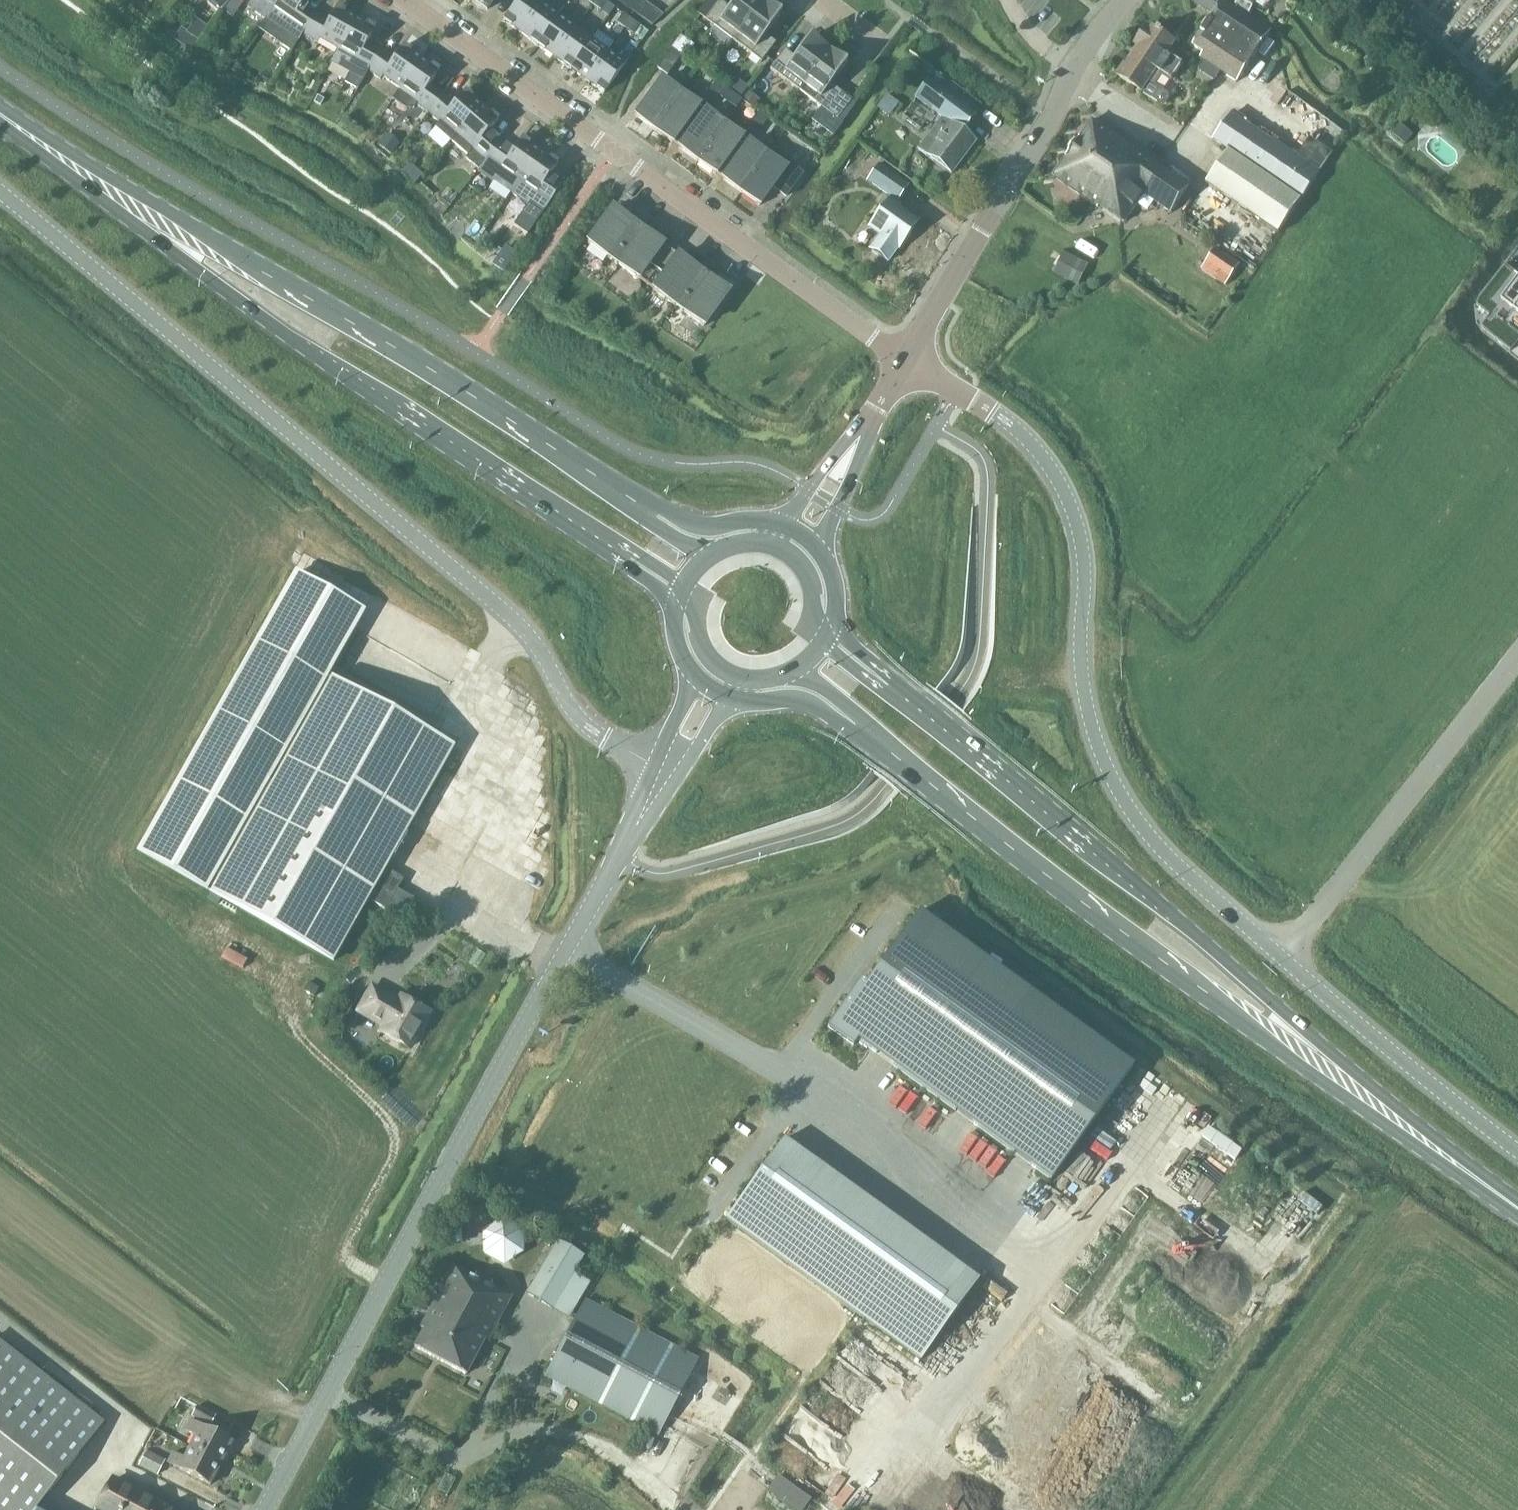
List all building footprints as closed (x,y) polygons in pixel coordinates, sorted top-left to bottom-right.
[(230,0),(208,0),(207,1),(221,13),(230,0)] [(279,0),(252,0),(247,7),(265,20),(272,10),(279,0)] [(306,0),(279,0),(272,10),(265,20),(282,31),(275,41),(291,52),(302,35),(315,14),(302,5),(306,0)] [(488,6),(486,9),(487,10),(495,0),(480,0),(488,6)] [(520,34),(542,4),(536,0),(519,0),(503,21),(520,34)] [(603,0),(595,0),(592,5),(600,11),(606,2),(603,0)] [(630,10),(636,15),(644,4),(638,0),(630,10)] [(719,1),(718,0),(707,0),(697,14),(705,20),(719,1)] [(763,2),(760,0),(736,0),(730,8),(719,1),(705,20),(733,41),(763,2)] [(1224,1),(1221,0),(1196,0),(1195,1),(1215,14),(1194,46),(1205,53),(1202,58),(1238,82),(1271,32),(1224,1)] [(1240,0),(1239,0),(1235,6),(1248,14),(1252,6),(1240,0)] [(733,41),(761,62),(776,43),(765,36),(781,16),(763,2),(733,41)] [(520,34),(537,46),(558,16),(542,4),(520,34)] [(642,19),(649,9),(644,4),(636,15),(642,19)] [(328,22),(315,14),(302,35),(317,43),(319,40),(338,50),(355,18),(336,8),(328,22)] [(625,29),(631,20),(623,14),(617,23),(625,29)] [(537,46),(553,57),(575,28),(558,16),(537,46)] [(367,43),(375,29),(355,18),(338,50),(331,62),(351,73),(345,83),(356,89),(368,71),(380,50),(367,43)] [(639,26),(631,20),(625,29),(633,34),(639,26)] [(1135,54),(1127,66),(1125,64),(1118,75),(1161,105),(1167,104),(1169,100),(1168,94),(1155,85),(1163,74),(1172,80),(1183,63),(1167,53),(1174,42),(1154,28),(1153,30),(1147,27),(1136,43),(1142,47),(1137,56),(1135,54)] [(192,52),(200,40),(187,32),(181,28),(173,40),(192,52)] [(553,57),(570,69),(591,40),(575,28),(553,57)] [(785,50),(770,69),(798,90),(828,51),(810,38),(795,58),(785,50)] [(570,69),(586,81),(608,52),(591,40),(570,69)] [(393,60),(380,50),(368,71),(380,79),(382,77),(400,89),(421,59),(403,46),(393,60)] [(664,58),(674,66),(681,56),(671,49),(664,58)] [(846,65),(828,51),(798,90),(836,119),(837,120),(852,101),(831,85),(846,65)] [(610,53),(608,52),(586,81),(604,94),(625,64),(622,62),(624,58),(610,53)] [(667,75),(674,66),(664,58),(657,68),(667,75)] [(430,85),(439,72),(421,59),(400,89),(392,100),(406,109),(410,110),(413,108),(416,105),(428,113),(442,94),(430,85)] [(236,63),(232,70),(236,72),(241,66),(236,63)] [(728,90),(741,99),(749,88),(736,79),(728,90)] [(654,130),(681,93),(663,80),(636,117),(654,130)] [(716,81),(709,91),(717,97),(724,87),(716,81)] [(929,156),(953,175),(977,144),(965,134),(978,117),(932,81),(918,99),(945,120),(930,138),(938,144),(929,156)] [(710,107),(717,97),(709,91),(702,101),(710,107)] [(457,134),(481,106),(465,92),(454,104),(442,94),(428,113),(439,122),(434,127),(451,141),(457,134)] [(754,108),(760,101),(749,92),(743,99),(754,108)] [(698,106),(681,93),(654,130),(671,143),(698,106)] [(317,96),(314,102),(320,105),(323,100),(317,96)] [(481,106),(457,134),(451,141),(467,156),(465,158),(478,170),(484,162),(499,143),(488,133),(498,121),(481,106)] [(697,161),(724,124),(706,112),(680,149),(697,161)] [(759,112),(752,122),(761,128),(768,119),(759,112)] [(1229,151),(1301,200),(1319,174),(1232,114),(1213,140),(1229,151)] [(833,137),(843,124),(837,120),(836,119),(826,132),(833,137)] [(1100,206),(1124,223),(1142,198),(1144,194),(1171,213),(1189,188),(1155,164),(1094,120),(1074,149),(1053,177),(1098,208),(1100,206)] [(754,138),(761,128),(752,122),(745,132),(754,138)] [(742,137),(724,124),(697,161),(715,174),(742,137)] [(1393,135),(1405,144),(1412,135),(1400,126),(1393,135)] [(397,146),(384,137),(377,146),(391,156),(397,146)] [(521,139),(512,152),(499,143),(484,162),(499,172),(492,182),(510,194),(539,151),(521,139)] [(741,193),(767,156),(750,143),(723,180),(741,193)] [(547,206),(561,186),(548,177),(557,164),(539,151),(510,194),(526,205),(512,225),(526,235),(547,206)] [(1278,233),(1301,200),(1229,151),(1207,184),(1278,233)] [(767,156),(741,193),(758,206),(771,188),(786,199),(804,174),(788,162),(784,167),(767,156)] [(878,165),(867,181),(891,198),(869,229),(879,236),(869,250),(888,262),(897,249),(898,249),(918,221),(895,206),(909,186),(878,165)] [(638,281),(639,280),(664,246),(665,244),(611,205),(584,242),(638,281)] [(651,289),(676,254),(664,246),(639,280),(651,289)] [(1233,276),(1241,264),(1217,248),(1209,260),(1233,276)] [(1088,265),(1065,250),(1052,269),(1075,284),(1088,265)] [(704,329),(731,292),(677,253),(676,254),(651,289),(650,289),(704,329)] [(1502,299),(1517,312),(1517,278),(1502,299)] [(294,575),(139,850),(335,961),(369,900),(403,920),(414,899),(398,890),(404,879),(387,869),(453,750),(328,679),(364,615),(294,575)] [(864,977),(848,999),(828,1027),(853,1046),(857,1041),(1051,1180),(1133,1066),(919,912),(869,981),(864,977)] [(314,996),(319,988),(308,982),(304,991),(314,996)] [(399,1003),(375,989),(362,1012),(386,1026),(383,1034),(410,1049),(430,1015),(402,1000),(399,1003)] [(788,1134),(726,1220),(923,1362),(985,1277),(788,1134)] [(504,1265),(524,1253),(523,1229),(502,1219),(482,1231),(483,1255),(504,1265)] [(559,1242),(527,1293),(552,1308),(573,1272),(583,1257),(559,1242)] [(465,1379),(485,1342),(489,1344),(512,1300),(453,1269),(420,1332),(422,1333),(413,1351),(465,1379)] [(544,1381),(658,1440),(698,1362),(584,1303),(544,1381)] [(104,1422),(0,1341),(0,1509),(36,1509),(104,1422)] [(216,1415),(198,1405),(191,1417),(210,1426),(216,1415)] [(198,1438),(193,1448),(225,1465),(236,1443),(195,1421),(189,1433),(198,1438)] [(214,1487),(225,1465),(193,1448),(187,1460),(176,1454),(171,1465),(214,1487)] [(165,1460),(147,1450),(139,1466),(157,1475),(165,1460)] [(98,1509),(168,1509),(152,1502),(113,1480),(98,1509)] [(649,1501),(660,1509),(673,1509),(674,1508),(656,1493),(649,1501)]
